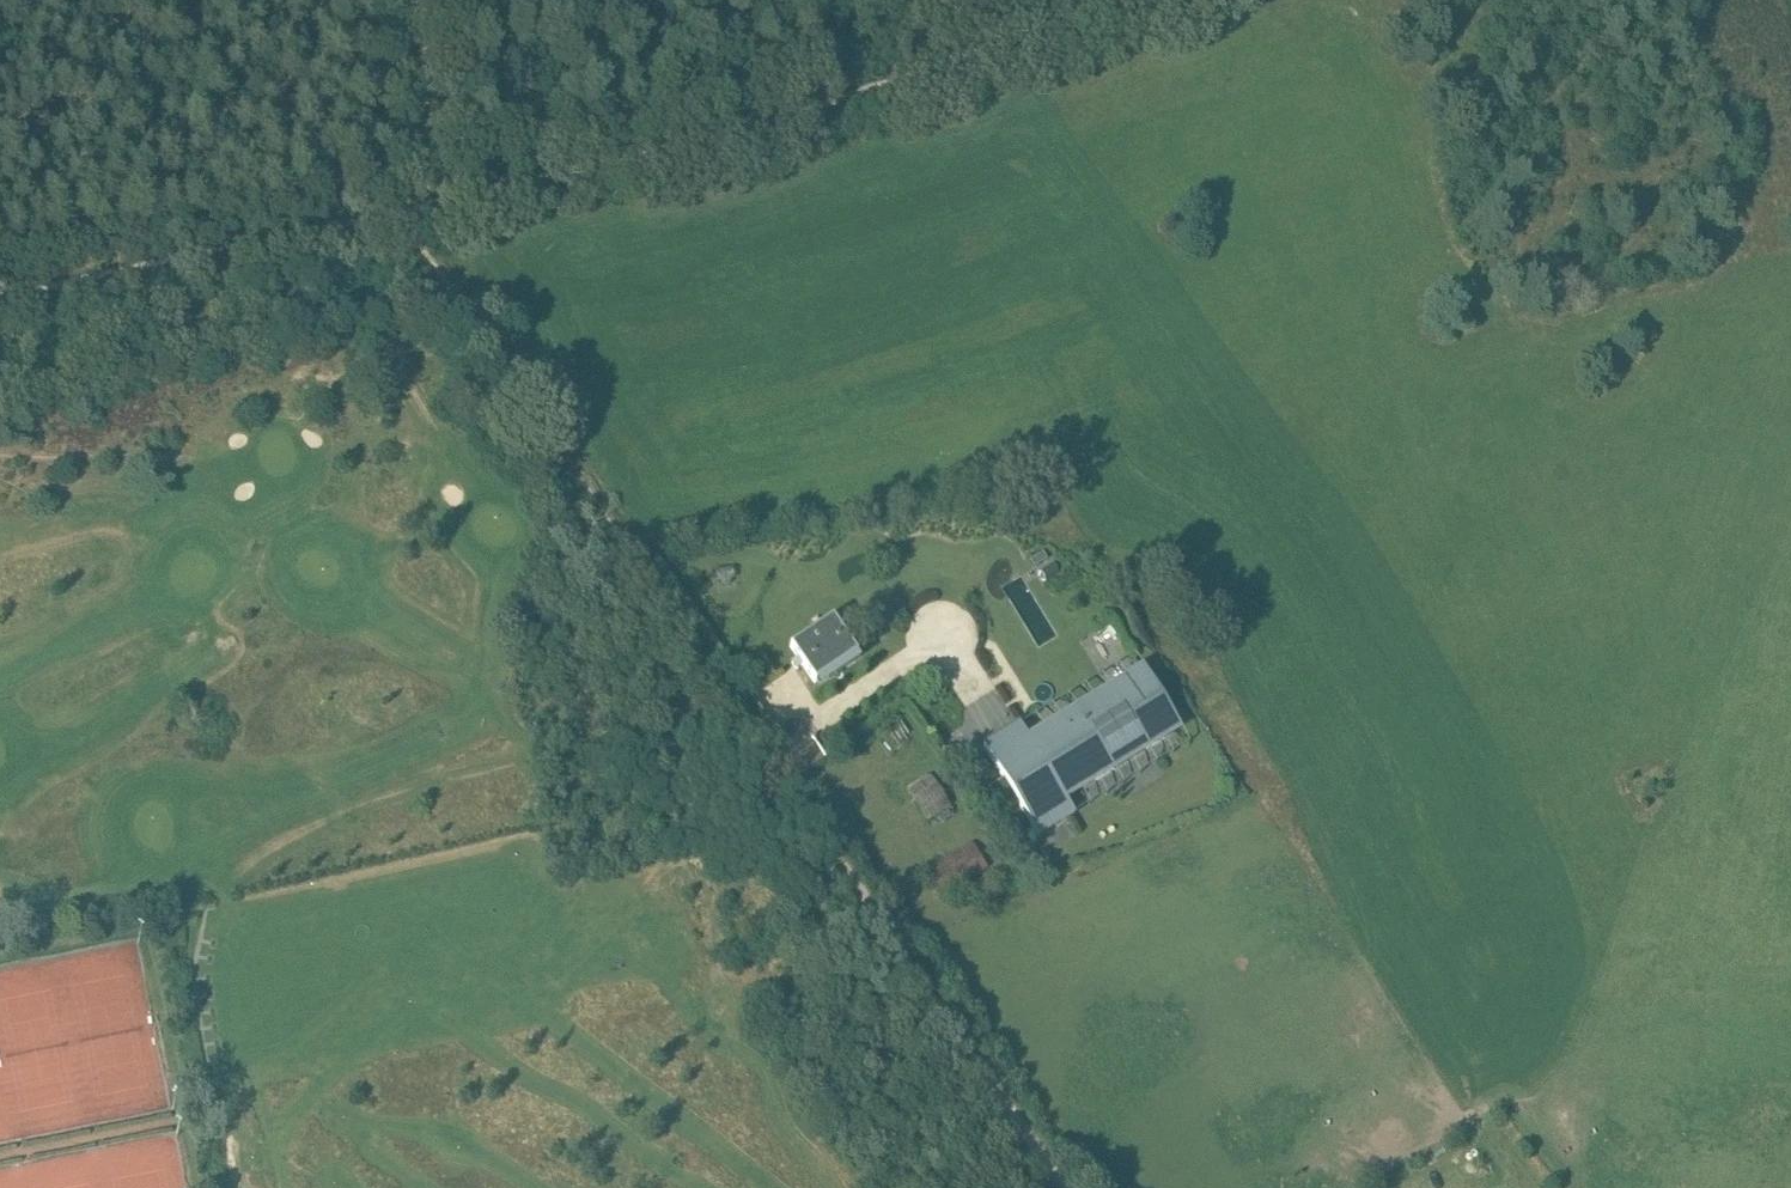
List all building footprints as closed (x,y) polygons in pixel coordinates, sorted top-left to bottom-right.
[(803,665),(815,683),(857,652),(788,551),(744,579),(798,658),(792,663),(797,669),(803,665)] [(1031,561),(1035,568),(1047,560),(1043,553),(1031,561)] [(1020,804),(1039,835),(1075,812),(1055,781),(1086,762),(1096,779),(1181,726),(1145,668),(1059,720),(1070,737),(1039,755),(1020,724),(984,746),(1003,777),(987,787),(1004,814),(1020,804)] [(930,774),(907,788),(928,822),(950,808),(930,774)] [(973,843),(924,872),(937,896),(958,884),(959,885),(988,868),(985,864),(973,843)]
